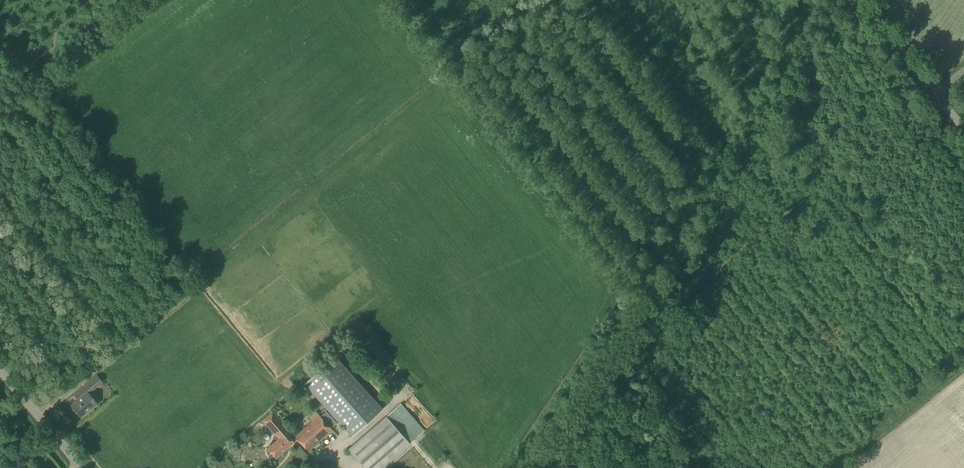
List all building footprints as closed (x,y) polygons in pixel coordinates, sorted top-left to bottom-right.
[(343,348),(338,352),(348,364),(353,360),(343,348)] [(351,437),(382,409),(335,356),(304,384),(351,437)] [(91,392),(103,383),(97,374),(86,383),(91,392)] [(81,417),(96,404),(87,393),(71,406),(81,417)] [(387,415),(348,449),(364,467),(382,467),(424,431),(400,404),(387,415)] [(295,437),(295,436),(273,412),(263,421),(279,439),(268,449),(276,458),(297,439),(295,437)] [(297,439),(308,452),(332,430),(319,415),(295,436),(295,437),(297,439)] [(231,457),(238,451),(234,446),(227,452),(231,457)]
